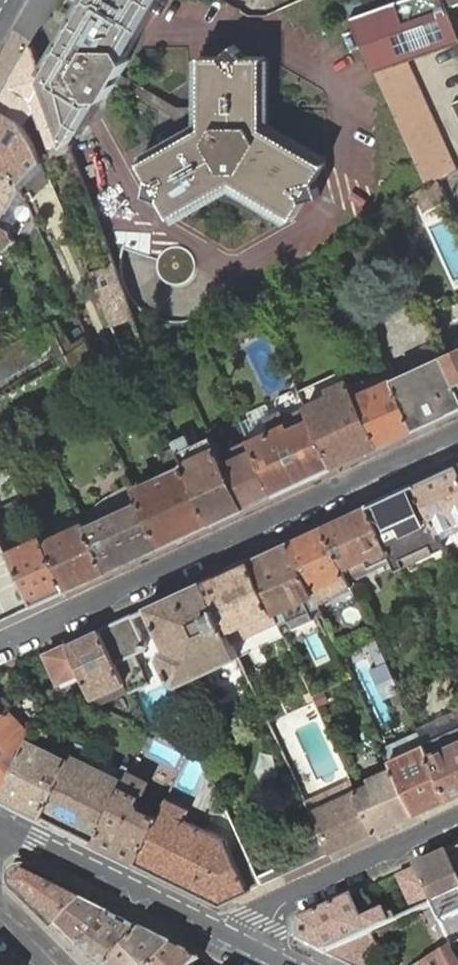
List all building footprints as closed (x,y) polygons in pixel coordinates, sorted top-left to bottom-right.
[(72,150),(103,97),(108,97),(117,82),(171,115),(183,136),(138,160),(148,178),(144,194),(159,198),(169,215),(231,180),(291,217),(302,201),(318,197),(314,181),(326,163),(263,129),(264,58),(244,58),(233,46),(221,57),(201,57),(200,107),(175,107),(122,74),(130,59),(128,55),(161,0),(85,0),(42,71),(45,78),(65,130),(68,141),(69,142),(70,146),(72,150)] [(450,8),(457,5),(457,0),(403,0),(352,18),(376,71),(406,61),(457,43),(457,31),(450,8)] [(70,146),(69,142),(68,141),(65,130),(45,78),(42,71),(33,46),(8,87),(0,101),(0,108),(22,121),(33,101),(37,109),(51,146),(61,143),(63,149),(70,146)] [(406,61),(376,71),(406,137),(428,185),(439,180),(457,172),(406,61)] [(24,125),(37,109),(33,101),(22,121),(24,125)] [(0,108),(0,166),(17,175),(20,183),(43,161),(35,142),(24,125),(22,121),(0,108)] [(6,252),(18,241),(11,229),(14,225),(2,218),(21,186),(20,183),(17,175),(0,166),(0,242),(6,252)] [(419,199),(423,210),(448,199),(439,180),(428,185),(405,198),(407,204),(419,199)] [(109,313),(130,306),(115,266),(92,273),(109,313)] [(104,372),(96,353),(88,334),(74,343),(59,319),(51,323),(32,334),(0,352),(0,432),(104,372)] [(96,353),(104,372),(128,358),(121,341),(96,353)] [(455,352),(444,357),(457,387),(457,351),(455,352)] [(457,409),(457,387),(444,357),(410,372),(394,380),(416,428),(432,421),(457,409)] [(394,380),(390,372),(383,375),(369,382),(368,380),(367,380),(366,380),(365,380),(364,380),(362,380),(362,381),(361,381),(360,381),(359,382),(358,382),(357,383),(356,383),(355,384),(355,385),(354,385),(353,387),(358,397),(380,445),(416,428),(394,380)] [(353,387),(350,381),(331,390),(334,395),(307,408),(308,409),(313,419),(334,466),(380,445),(358,397),(353,387)] [(275,494),(334,466),(313,419),(308,409),(284,419),(278,405),(269,409),(267,404),(248,413),(249,418),(242,422),(249,438),(250,441),(255,450),(275,494)] [(218,448),(212,436),(200,442),(192,446),(187,436),(175,442),(177,447),(185,463),(186,466),(212,522),(245,507),(225,463),(222,458),(220,452),(218,448)] [(250,441),(249,438),(244,441),(233,446),(238,457),(255,450),(250,441)] [(25,498),(0,442),(0,510),(25,498)] [(245,507),(275,494),(255,450),(238,457),(233,446),(220,452),(222,458),(225,463),(245,507)] [(161,546),(212,522),(186,466),(185,463),(177,447),(172,449),(165,452),(167,456),(174,472),(165,475),(166,479),(137,492),(141,499),(161,546)] [(417,482),(439,529),(444,539),(451,536),(450,531),(447,526),(457,520),(457,464),(417,482)] [(141,499),(137,492),(136,489),(134,484),(133,482),(82,513),(85,520),(86,523),(87,524),(141,499)] [(417,482),(370,504),(389,545),(393,555),(399,568),(407,564),(403,558),(444,539),(439,529),(417,482)] [(107,570),(161,546),(141,499),(87,524),(107,570)] [(370,504),(325,525),(344,566),(346,572),(354,568),(354,567),(352,563),(356,561),(365,557),(367,561),(369,566),(393,555),(389,545),(370,504)] [(67,589),(107,570),(87,524),(86,523),(45,541),(67,589)] [(325,525),(290,540),(314,593),(318,601),(326,598),(330,596),(353,585),(346,572),(344,566),(325,525)] [(35,604),(11,553),(0,528),(0,620),(35,604)] [(35,604),(67,589),(45,541),(43,537),(11,553),(35,604)] [(290,540),(249,560),(273,612),(277,620),(279,623),(302,612),(308,610),(315,606),(319,604),(318,601),(314,593),(290,540)] [(231,641),(238,655),(249,650),(258,646),(284,635),(279,623),(277,620),(273,612),(249,560),(204,580),(231,641)] [(204,580),(148,606),(168,648),(163,651),(160,657),(163,664),(165,667),(171,681),(177,683),(204,671),(238,655),(231,641),(204,580)] [(133,613),(100,628),(125,681),(128,689),(129,692),(145,684),(132,654),(146,647),(147,646),(133,613)] [(68,643),(47,653),(60,682),(81,672),(89,690),(90,689),(94,697),(105,691),(108,698),(128,689),(125,681),(100,628),(68,643)] [(371,671),(384,697),(400,689),(377,639),(367,643),(379,667),(371,671)] [(1,717),(8,711),(11,708),(5,701),(0,703),(0,718),(1,717)] [(0,795),(1,795),(28,740),(31,735),(8,711),(1,717),(0,718),(0,794),(0,795)] [(424,742),(450,798),(457,795),(457,727),(424,742)] [(385,747),(395,767),(416,814),(450,798),(424,742),(419,731),(385,747)] [(28,740),(1,795),(42,815),(69,759),(72,753),(73,753),(64,749),(61,755),(55,753),(49,750),(28,740)] [(42,815),(96,842),(122,787),(126,780),(132,768),(125,765),(122,770),(119,776),(80,757),(83,751),(85,746),(78,742),(73,753),(72,753),(69,759),(42,815)] [(137,766),(133,764),(132,768),(126,780),(122,787),(96,842),(137,862),(159,817),(152,814),(154,810),(141,804),(139,808),(137,801),(139,797),(140,798),(141,797),(148,781),(147,781),(151,773),(137,766)] [(356,790),(375,833),(416,814),(395,767),(372,778),(374,782),(371,784),(361,788),(356,790)] [(375,833),(356,790),(310,811),(316,825),(329,853),(375,833)] [(221,903),(250,890),(227,839),(206,829),(199,825),(186,819),(190,810),(191,809),(168,798),(159,817),(137,862),(221,903)] [(329,853),(316,825),(269,846),(278,867),(260,875),(264,884),(282,875),(329,853)] [(448,854),(457,875),(457,849),(448,854)] [(455,947),(457,945),(457,875),(448,854),(416,869),(433,905),(442,924),(454,949),(455,947)] [(414,914),(433,905),(416,869),(397,878),(414,914)] [(15,885),(57,927),(82,901),(26,874),(15,885)] [(300,942),(326,955),(397,921),(394,915),(393,916),(390,918),(386,911),(386,909),(374,914),(373,911),(374,907),(370,899),(366,897),(364,892),(355,897),(301,922),(300,942)] [(57,927),(79,948),(111,915),(82,901),(57,927)] [(95,964),(110,964),(143,931),(111,915),(79,948),(95,964)] [(173,946),(143,931),(110,964),(156,964),(173,946)] [(455,947),(454,949),(426,964),(457,964),(457,945),(455,947)] [(200,959),(173,946),(156,964),(194,964),(200,959)]
